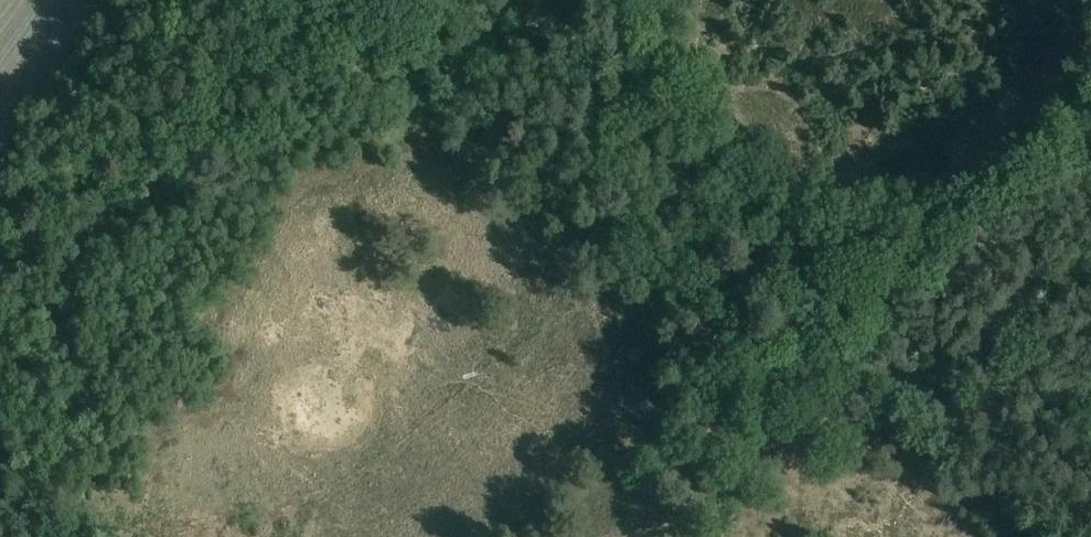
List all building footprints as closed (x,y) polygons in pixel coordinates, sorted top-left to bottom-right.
[(1082,190),(1089,180),(1072,168),(1065,177),(1082,190)]
